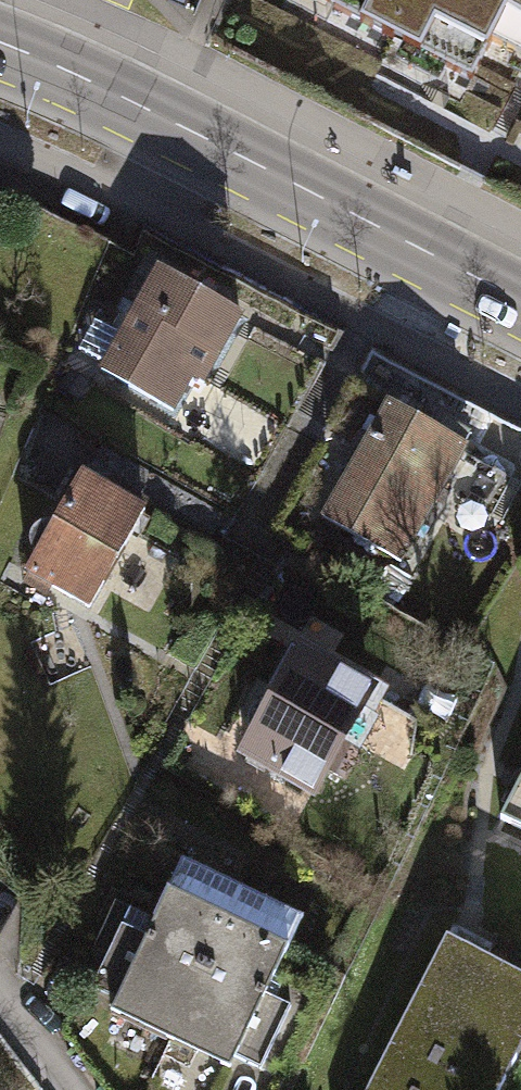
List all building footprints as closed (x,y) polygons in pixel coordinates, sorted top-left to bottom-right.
[(473,78),(493,37),(511,0),(328,0),(473,78)] [(493,37),(520,50),(520,0),(511,0),(493,37)] [(241,318),(157,270),(100,370),(171,411),(192,374),(204,382),(241,318)] [(385,403),(322,518),(400,560),(463,446),(385,403)] [(34,555),(25,571),(86,608),(140,513),(80,477),(53,524),(43,527),(34,532),(31,545),(34,555)] [(253,733),(244,750),(307,792),(367,693),(299,656),(273,703),(262,706),(253,711),(251,724),(253,733)] [(497,818),(520,831),(520,774),(497,818)] [(140,1027),(168,1042),(238,891),(200,874),(194,886),(175,877),(146,937),(120,924),(90,985),(147,1013),(140,1027)] [(278,912),(238,891),(168,1042),(194,1054),(201,1040),(258,1068),(290,1003),(265,991),(293,935),(272,925),(278,912)] [(367,1089),(497,1089),(520,1041),(520,977),(441,939),(367,1089)]
